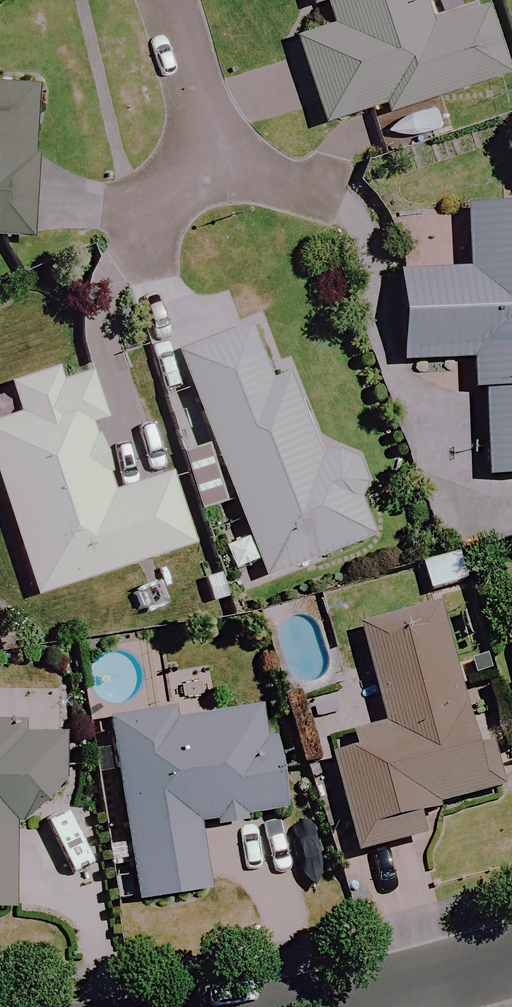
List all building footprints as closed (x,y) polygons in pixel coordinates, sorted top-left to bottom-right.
[(314,8),(325,5),(333,28),(297,40),(325,125),(386,105),(389,114),(505,75),(482,4),(433,20),(427,0),(311,0),(314,8)] [(40,90),(0,88),(0,237),(33,239),(40,90)] [(470,209),(473,271),(403,274),(407,360),(486,357),(491,476),(511,476),(511,207),(470,209)] [(268,378),(249,327),(181,352),(265,578),(374,537),(358,494),(366,491),(350,449),(320,460),(287,370),(268,378)] [(58,369),(11,384),(21,416),(0,422),(0,484),(37,597),(193,546),(170,474),(115,492),(93,423),(106,419),(91,373),(62,383),(58,369)] [(479,754),(443,610),(365,630),(389,729),(333,743),(362,858),(428,842),(421,814),(505,793),(495,750),(479,754)] [(287,812),(271,708),(176,722),(174,713),(114,722),(141,900),(209,890),(199,825),(287,812)] [(8,917),(14,822),(57,825),(62,736),(0,732),(0,916),(8,917)]
